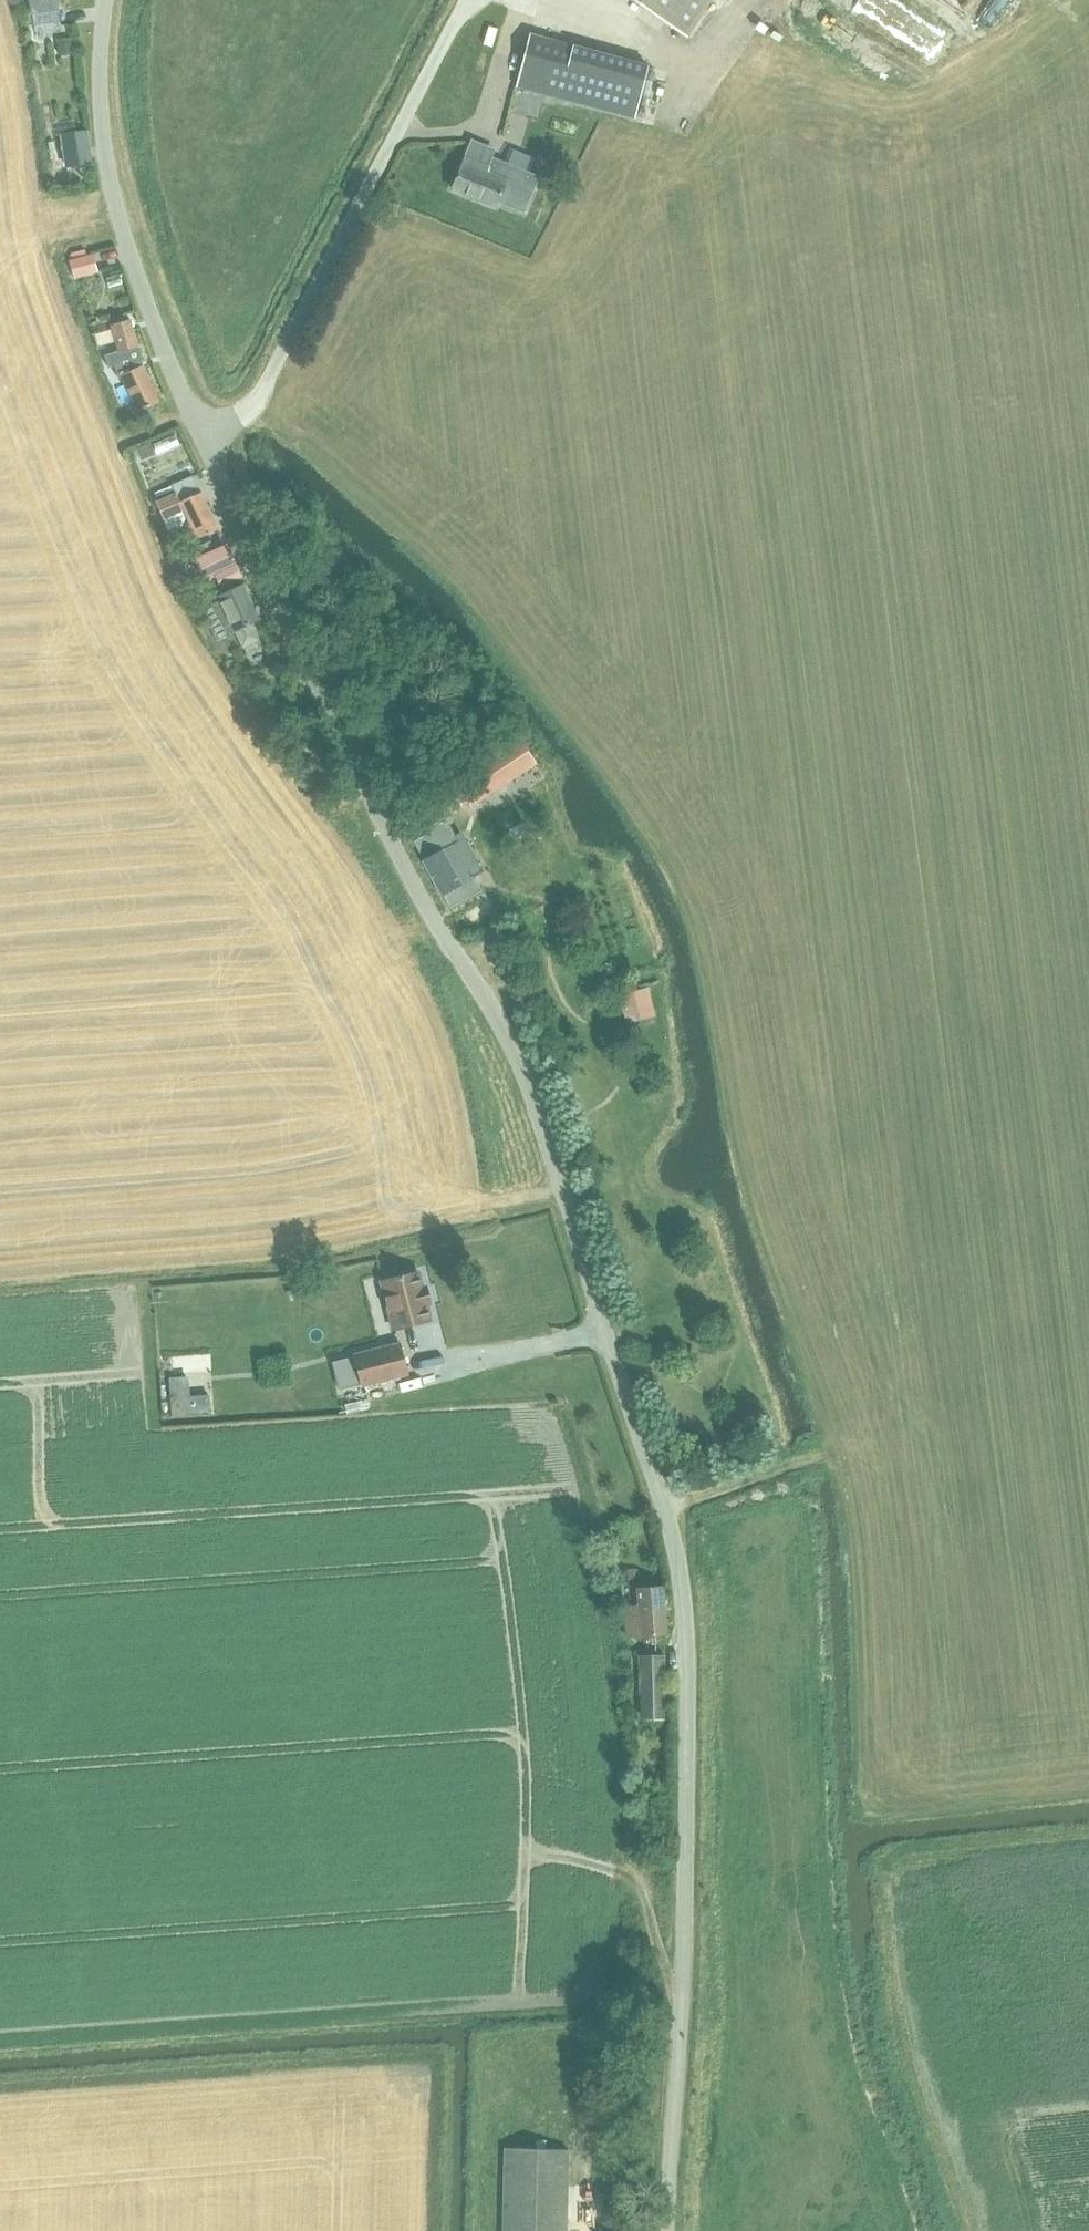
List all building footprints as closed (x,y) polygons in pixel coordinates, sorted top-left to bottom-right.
[(34,14),(60,11),(59,0),(32,0),(34,14)] [(687,37),(712,0),(631,0),(687,37)] [(880,0),(839,0),(880,22),(873,34),(893,45),(913,10),(899,2),(894,11),(878,2),(880,0)] [(917,11),(896,44),(927,63),(948,31),(917,11)] [(532,35),(518,88),(620,114),(635,118),(649,66),(634,62),(532,35)] [(75,39),(60,41),(61,54),(76,52),(75,39)] [(64,136),(69,167),(93,164),(88,132),(64,136)] [(464,156),(451,188),(496,206),(497,203),(524,214),(538,177),(491,158),(488,166),(464,156)] [(545,186),(540,198),(557,205),(562,194),(545,186)] [(113,245),(98,248),(101,262),(115,259),(113,245)] [(92,255),(69,261),(73,277),(96,270),(92,255)] [(122,352),(105,357),(109,368),(116,366),(119,378),(124,376),(125,378),(142,413),(143,412),(151,408),(161,404),(161,403),(144,369),(139,348),(131,322),(115,327),(122,352)] [(109,325),(92,328),(94,342),(112,340),(109,325)] [(157,420),(151,409),(143,413),(149,424),(157,420)] [(151,445),(137,451),(141,459),(154,453),(151,445)] [(176,493),(156,502),(171,533),(184,528),(191,542),(218,529),(201,492),(193,475),(172,485),(176,493)] [(226,546),(195,560),(205,580),(215,575),(235,566),(226,546)] [(241,578),(235,566),(215,575),(221,587),(241,578)] [(221,600),(203,609),(209,622),(217,640),(235,632),(241,646),(259,638),(252,624),(261,620),(245,585),(220,596),(221,600)] [(524,743),(452,791),(462,806),(463,805),(468,802),(484,791),(511,773),(514,779),(526,771),(537,764),(524,743)] [(335,790),(324,797),(333,810),(343,804),(335,790)] [(420,838),(414,842),(424,860),(422,861),(432,880),(441,897),(443,896),(450,909),(464,901),(482,891),(479,884),(478,885),(476,881),(474,878),(485,872),(484,871),(483,871),(481,872),(465,843),(466,843),(463,838),(461,839),(458,840),(455,834),(446,818),(446,817),(428,827),(431,832),(420,838)] [(649,988),(619,996),(626,1023),(656,1015),(649,988)] [(423,1288),(418,1272),(382,1281),(395,1330),(431,1321),(427,1304),(431,1303),(427,1287),(423,1288)] [(355,1357),(331,1363),(338,1389),(362,1383),(362,1384),(408,1373),(400,1344),(355,1356),(355,1357)] [(189,1377),(169,1378),(172,1417),(211,1415),(210,1395),(190,1397),(189,1377)] [(740,1400),(731,1403),(734,1415),(743,1413),(740,1400)] [(637,1569),(624,1570),(624,1580),(638,1579),(637,1569)] [(667,1635),(664,1587),(639,1589),(640,1606),(626,1607),(628,1637),(667,1635)] [(641,1654),(644,1722),(669,1721),(666,1653),(641,1654)] [(568,2149),(505,2148),(503,2230),(567,2230),(568,2149)]
